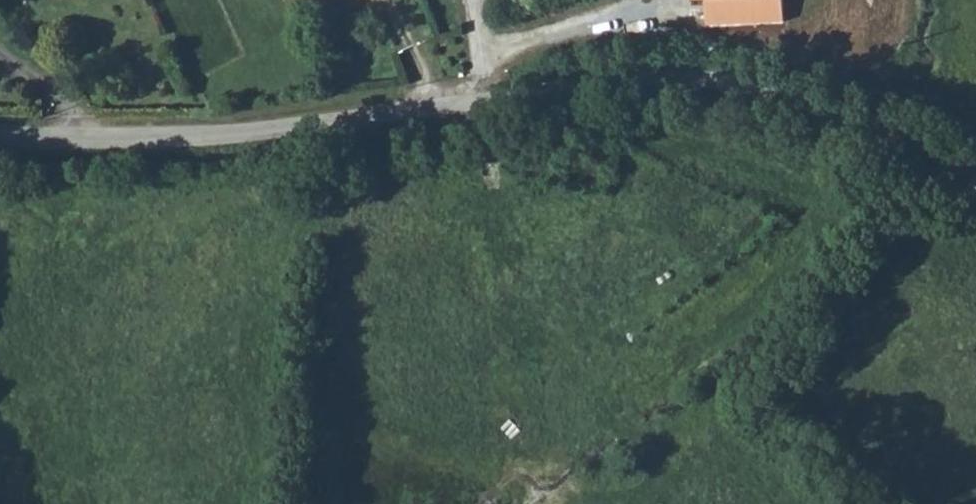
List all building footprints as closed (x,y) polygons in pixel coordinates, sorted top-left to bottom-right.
[(781,22),(781,0),(697,0),(702,0),(704,27),(781,22)]
